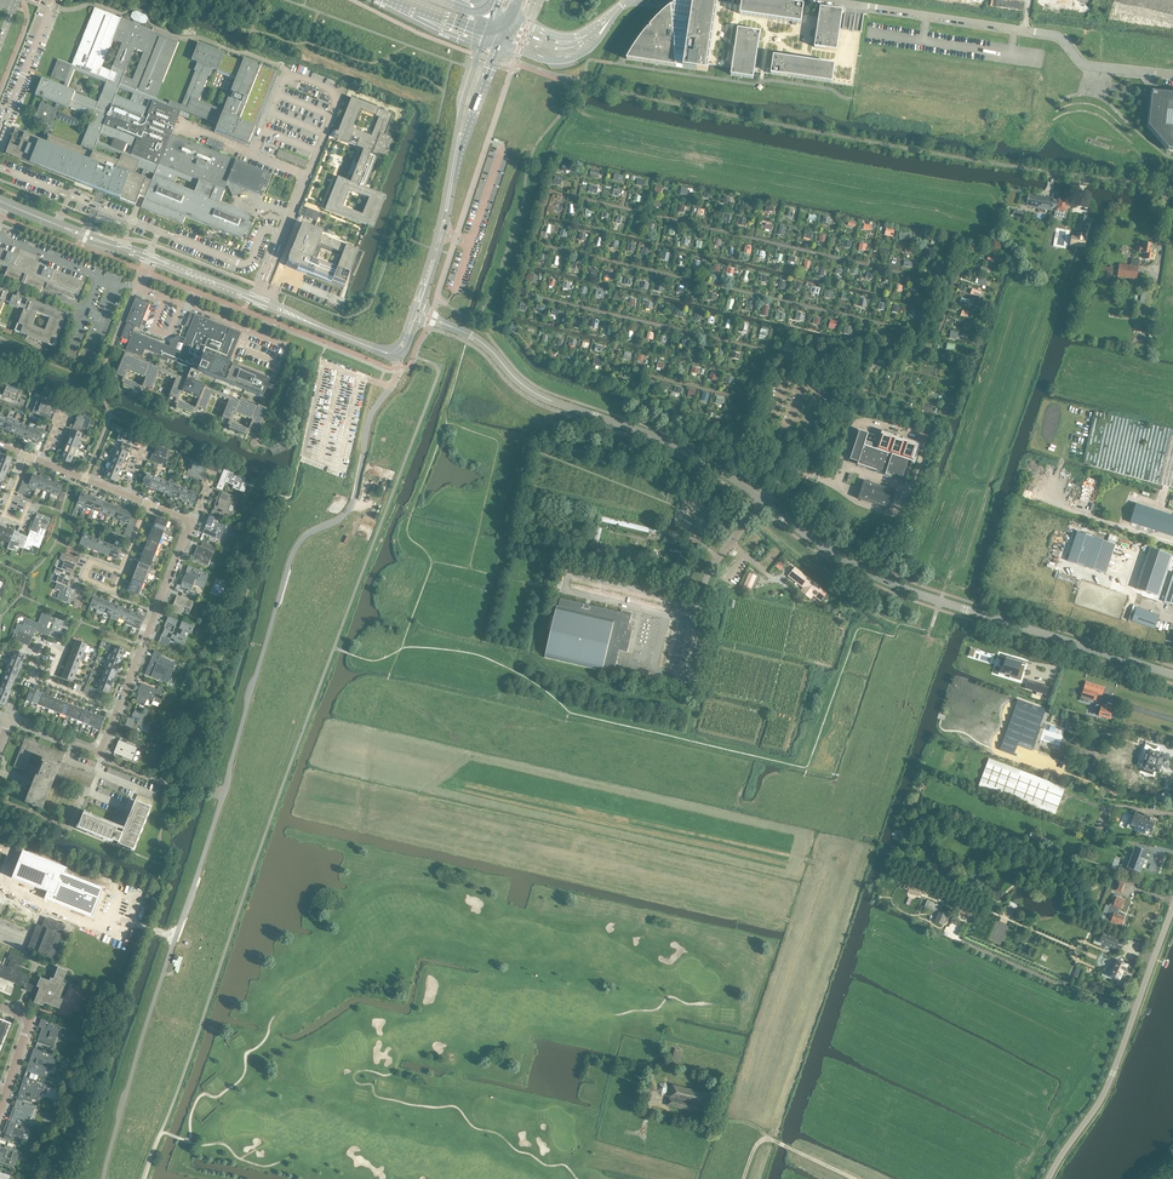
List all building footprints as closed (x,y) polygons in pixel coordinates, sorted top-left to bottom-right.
[(733,4),(718,1),(718,0),(693,0),(690,20),(672,17),(671,6),(668,8),(665,11),(661,15),(658,18),(656,20),(652,24),(649,27),(646,30),(644,34),(641,37),(638,41),(635,45),(633,49),(631,52),(629,56),(627,59),(708,72),(709,64),(732,68),(731,75),(753,78),(754,71),(771,74),(853,86),(853,85),(855,69),(856,69),(856,68),(857,55),(861,56),(862,53),(858,53),(859,46),(861,31),(856,31),(845,29),(840,28),(843,11),(820,7),(817,26),(801,23),(804,5),(770,0),(742,0),(741,5),(733,4)] [(1023,3),(1006,0),(991,0),(990,5),(1021,10),(1023,3)] [(188,217),(198,221),(242,239),(244,233),(247,234),(248,231),(248,232),(251,224),(248,223),(251,215),(219,202),(226,185),(228,186),(233,198),(234,198),(233,197),(245,192),(246,190),(259,196),(262,188),(266,189),(270,179),(266,178),(268,173),(178,137),(177,141),(172,139),(169,145),(167,144),(181,110),(217,124),(216,129),(216,128),(222,131),(221,132),(248,143),(277,72),(244,59),(242,63),(233,59),(233,58),(233,59),(223,55),(224,53),(198,43),(192,60),(197,62),(194,71),(195,71),(182,105),(170,101),(168,104),(156,99),(156,98),(178,42),(178,41),(152,31),(153,30),(140,26),(141,23),(146,23),(147,19),(144,15),(137,12),(133,13),(131,17),(134,20),(133,23),(121,18),(95,8),(94,8),(95,9),(90,19),(72,65),(57,59),(57,60),(58,60),(51,77),(65,82),(63,87),(42,78),(35,95),(56,104),(55,108),(41,103),(34,119),(33,119),(48,125),(42,140),(15,130),(5,154),(75,181),(76,180),(98,188),(98,189),(107,192),(112,194),(111,196),(135,205),(139,196),(145,198),(141,208),(182,224),(185,216),(188,217)] [(297,71),(305,75),(308,68),(300,65),(297,71)] [(309,71),(308,75),(327,83),(329,79),(321,76),(322,72),(320,71),(319,75),(309,71)] [(303,93),(319,96),(321,88),(305,85),(303,93)] [(1169,151),(1170,152),(1172,152),(1172,91),(1150,89),(1149,102),(1146,127),(1167,152),(1168,151),(1169,150),(1169,151)] [(329,102),(330,99),(326,98),(328,94),(321,92),(319,100),(329,102)] [(325,209),(326,209),(373,228),(386,196),(378,193),(365,188),(376,161),(377,157),(372,155),(373,153),(386,158),(393,139),(390,138),(391,137),(385,135),(393,115),(393,114),(392,114),(379,108),(351,98),(338,132),(335,131),(333,137),(363,149),(350,182),(338,177),(325,208),(325,209)] [(306,167),(309,160),(279,149),(277,156),(306,167)] [(563,178),(556,176),(553,184),(561,186),(563,178)] [(599,187),(590,185),(589,192),(597,194),(599,187)] [(1066,219),(1069,201),(1068,201),(1067,200),(1065,200),(1064,200),(1029,194),(1026,206),(1054,211),(1052,217),(1066,219)] [(308,208),(304,216),(317,221),(320,213),(308,208)] [(1076,237),(1084,239),(1088,217),(1080,215),(1076,237)] [(822,223),(830,224),(831,221),(830,221),(830,218),(824,216),(822,223)] [(737,224),(746,226),(748,219),(739,217),(737,224)] [(307,270),(306,274),(343,288),(359,249),(346,244),(321,235),(323,231),(302,223),(289,255),(288,256),(288,257),(288,258),(288,259),(288,260),(289,261),(289,262),(290,262),(291,263),(292,264),(295,265),(297,266),(299,267),(301,268),(304,269),(307,270)] [(886,228),(885,235),(886,235),(886,238),(891,239),(891,237),(893,237),(895,230),(886,228)] [(938,245),(939,238),(932,237),(931,244),(938,245)] [(1140,252),(1151,254),(1152,244),(1143,243),(1142,247),(1141,246),(1140,252)] [(5,301),(10,303),(9,305),(18,309),(19,307),(24,309),(15,331),(27,336),(27,337),(40,342),(41,341),(53,346),(66,315),(28,299),(25,306),(20,304),(21,300),(18,298),(23,286),(25,287),(40,293),(43,287),(45,281),(47,282),(45,288),(73,299),(75,295),(78,296),(83,283),(47,268),(45,267),(42,265),(38,263),(35,262),(32,260),(29,260),(27,259),(23,258),(19,257),(16,256),(0,249),(0,265),(5,267),(6,266),(8,267),(6,272),(4,278),(21,285),(16,297),(13,296),(11,300),(6,298),(8,292),(0,288),(0,312),(5,301)] [(1132,259),(1131,267),(1120,266),(1118,275),(1137,278),(1140,260),(1132,259)] [(1110,267),(1103,266),(1102,273),(1112,274),(1113,268),(1114,265),(1110,265),(1110,267)] [(538,276),(532,274),(530,281),(536,283),(538,276)] [(605,292),(597,290),(595,296),(603,298),(605,292)] [(833,291),(825,290),(824,297),(832,299),(833,291)] [(204,386),(204,385),(195,382),(199,372),(262,397),(266,388),(271,390),(273,387),(272,387),(287,349),(253,335),(243,361),(273,373),(269,383),(268,383),(269,380),(265,378),(231,365),(229,363),(241,333),(194,314),(182,344),(177,342),(177,343),(171,341),(169,346),(133,332),(135,327),(139,328),(150,303),(136,297),(125,322),(126,323),(121,338),(129,341),(126,350),(142,357),(145,350),(159,356),(158,358),(167,362),(168,359),(191,368),(186,379),(151,365),(151,364),(134,357),(134,356),(125,352),(114,379),(123,383),(122,386),(140,393),(141,390),(150,394),(159,373),(175,379),(167,401),(176,404),(175,407),(193,414),(194,411),(203,415),(212,394),(229,400),(220,422),(229,425),(228,429),(246,436),(247,433),(256,436),(267,409),(258,405),(257,406),(240,399),(239,401),(204,386)] [(519,310),(526,312),(528,304),(521,302),(519,310)] [(696,313),(693,319),(698,322),(702,316),(696,313)] [(781,313),(781,314),(776,313),(775,319),(785,321),(785,317),(785,314),(781,313)] [(709,316),(707,323),(714,324),(715,318),(709,316)] [(598,328),(600,320),(593,318),(591,327),(598,328)] [(829,328),(836,330),(838,322),(830,320),(829,328)] [(963,329),(966,322),(960,320),(958,327),(963,329)] [(845,325),(843,333),(851,335),(853,327),(845,325)] [(576,347),(577,340),(570,339),(568,345),(576,347)] [(797,356),(798,353),(801,346),(787,340),(782,350),(797,356)] [(625,351),(623,359),(630,361),(632,353),(625,351)] [(733,352),(732,358),(739,360),(740,353),(733,352)] [(812,360),(835,370),(840,361),(825,354),(822,359),(814,356),(812,360)] [(755,357),(752,363),(757,365),(760,359),(755,357)] [(593,365),(602,367),(603,361),(594,358),(593,365)] [(626,371),(624,377),(630,380),(632,374),(626,371)] [(15,406),(19,398),(18,397),(20,391),(6,386),(4,392),(3,394),(0,393),(0,400),(15,406)] [(703,392),(701,400),(708,402),(710,394),(703,392)] [(716,403),(722,404),(723,402),(724,402),(725,399),(723,398),(717,396),(716,403)] [(52,421),(53,417),(49,416),(53,405),(42,401),(37,415),(52,421)] [(1172,430),(1094,412),(1083,463),(1159,484),(1172,487),(1172,430)] [(70,424),(69,428),(79,432),(82,425),(86,427),(89,419),(78,415),(75,422),(76,423),(75,425),(74,425),(70,424)] [(10,431),(14,421),(15,419),(8,416),(7,418),(3,429),(10,431)] [(17,434),(21,424),(14,421),(10,431),(17,434)] [(24,437),(28,427),(21,424),(17,434),(24,437)] [(36,430),(28,427),(24,437),(32,440),(36,430)] [(36,430),(32,440),(39,443),(44,431),(36,428),(36,430)] [(72,430),(69,438),(79,442),(82,434),(72,430)] [(905,482),(910,467),(917,446),(916,446),(915,446),(915,445),(907,442),(906,443),(905,442),(904,442),(903,442),(903,441),(894,438),(894,439),(893,438),(892,438),(891,438),(891,437),(882,434),(882,435),(881,434),(880,434),(875,450),(864,446),(868,434),(858,430),(848,461),(886,473),(886,475),(905,482)] [(120,445),(119,447),(119,448),(131,452),(132,449),(129,448),(130,446),(133,437),(120,433),(117,441),(123,443),(121,446),(120,445)] [(76,449),(79,442),(69,438),(66,445),(76,449)] [(73,456),(76,449),(66,445),(63,452),(73,456)] [(167,450),(165,449),(157,446),(154,454),(153,453),(150,460),(164,465),(169,451),(167,450)] [(117,449),(114,456),(124,460),(127,453),(127,452),(117,448),(117,449)] [(70,463),(73,456),(63,452),(60,459),(70,463)] [(0,459),(0,463),(9,467),(12,459),(2,455),(0,459)] [(121,467),(124,460),(114,456),(112,455),(109,462),(111,463),(121,467)] [(204,466),(202,466),(194,462),(191,470),(189,469),(186,474),(192,477),(203,481),(204,478),(195,474),(195,472),(201,474),(204,466)] [(9,467),(0,463),(0,471),(6,474),(9,467)] [(118,474),(121,467),(111,463),(108,470),(118,474)] [(40,478),(39,477),(34,475),(36,471),(33,470),(32,474),(33,475),(31,478),(30,481),(29,485),(28,488),(35,491),(36,488),(40,478)] [(115,481),(118,474),(108,470),(105,477),(105,478),(115,482),(115,481)] [(225,482),(233,485),(232,488),(243,492),(246,485),(247,484),(244,483),(246,479),(229,472),(225,470),(224,470),(224,471),(223,472),(223,473),(223,474),(222,475),(222,476),(222,477),(223,477),(222,478),(222,479),(222,480),(221,481),(225,483),(225,482)] [(48,480),(46,480),(41,478),(43,474),(41,473),(39,477),(40,478),(36,488),(44,490),(48,480)] [(149,487),(153,477),(146,474),(142,484),(149,487)] [(55,483),(54,483),(49,481),(50,477),(48,476),(46,480),(48,480),(44,490),(51,493),(55,483)] [(157,490),(161,480),(153,477),(149,487),(157,490)] [(55,479),(54,483),(55,483),(51,493),(58,496),(62,486),(56,484),(57,480),(55,479)] [(164,493),(168,483),(161,480),(157,490),(164,493)] [(171,495),(175,486),(176,483),(169,480),(168,483),(164,493),(171,495)] [(864,480),(861,490),(859,496),(858,499),(890,509),(890,507),(893,500),(896,490),(864,480)] [(178,498),(182,488),(175,486),(171,495),(178,498)] [(186,501),(190,491),(182,488),(178,498),(186,501)] [(197,494),(190,491),(186,501),(193,504),(197,494)] [(232,505),(235,497),(222,491),(217,505),(218,505),(217,507),(215,506),(213,511),(226,516),(227,514),(228,512),(227,512),(230,504),(232,505)] [(84,506),(88,496),(81,493),(77,503),(84,506)] [(92,509),(96,499),(88,496),(84,506),(92,509)] [(99,512),(103,502),(96,499),(92,509),(99,512)] [(106,515),(110,505),(103,502),(99,512),(106,515)] [(1130,522),(1133,523),(1154,530),(1172,537),(1172,516),(1136,504),(1130,522)] [(113,518),(117,508),(110,505),(106,515),(113,518)] [(121,521),(125,510),(117,508),(113,518),(121,521)] [(132,513),(125,510),(121,521),(128,524),(129,522),(130,518),(132,515),(132,513)] [(51,519),(37,513),(30,531),(38,534),(40,528),(43,529),(44,530),(44,529),(46,530),(51,519)] [(223,532),(226,526),(227,523),(217,519),(208,515),(206,521),(208,522),(207,525),(206,525),(203,533),(218,539),(222,532),(223,532)] [(157,517),(155,523),(166,527),(168,522),(168,521),(157,517)] [(163,532),(166,527),(155,523),(153,528),(163,532)] [(9,544),(14,531),(1,526),(0,527),(0,545),(1,544),(2,543),(1,542),(2,541),(9,544)] [(161,538),(163,532),(153,528),(150,534),(161,538)] [(28,537),(14,531),(9,544),(7,549),(13,551),(14,549),(15,549),(15,548),(15,546),(23,549),(23,548),(28,537)] [(44,536),(38,534),(30,531),(28,537),(23,548),(29,551),(30,548),(31,549),(31,547),(31,545),(39,548),(44,536)] [(1109,554),(1112,544),(1115,545),(1115,544),(1077,532),(1068,561),(1106,574),(1106,573),(1102,572),(1109,554)] [(87,548),(91,537),(83,534),(79,545),(87,548)] [(159,544),(161,538),(150,534),(148,539),(159,544)] [(663,542),(681,546),(683,539),(665,534),(663,542)] [(94,551),(98,540),(91,537),(87,548),(94,551)] [(156,549),(159,544),(148,539),(146,545),(156,549)] [(101,554),(105,543),(98,540),(94,551),(101,554)] [(109,556),(113,546),(105,543),(101,554),(109,556)] [(194,552),(191,561),(212,569),(215,561),(219,563),(223,552),(199,543),(197,547),(196,547),(195,550),(196,551),(195,553),(194,552)] [(154,555),(156,549),(146,545),(144,551),(154,555)] [(120,549),(113,546),(109,556),(116,559),(120,549)] [(152,561),(154,555),(144,551),(141,557),(152,561)] [(74,574),(79,560),(61,554),(59,560),(61,561),(62,562),(63,561),(64,562),(61,569),(74,574)] [(150,567),(152,561),(141,557),(139,562),(150,567)] [(786,564),(781,560),(776,566),(781,570),(786,564)] [(147,572),(150,567),(139,562),(137,568),(147,572)] [(1151,565),(1150,564),(1145,563),(1136,591),(1141,593),(1141,594),(1154,598),(1163,568),(1151,564),(1151,565)] [(68,588),(74,574),(61,569),(56,567),(54,573),(56,574),(56,575),(57,575),(59,575),(56,583),(57,583),(68,588)] [(145,578),(147,572),(137,568),(135,573),(145,578)] [(795,568),(790,575),(806,587),(802,592),(809,598),(813,593),(822,600),(827,593),(795,568)] [(185,576),(184,575),(180,585),(191,589),(193,584),(192,584),(193,583),(200,586),(205,573),(198,570),(197,573),(191,571),(189,574),(186,572),(185,576)] [(143,583),(145,578),(135,573),(132,579),(143,583)] [(751,590),(755,579),(756,577),(749,573),(743,587),(751,590)] [(1076,578),(1059,573),(1057,579),(1074,584),(1076,578)] [(1164,602),(1172,605),(1172,573),(1164,602)] [(141,589),(143,583),(132,579),(130,584),(141,589)] [(755,580),(752,587),(761,591),(764,584),(755,580)] [(70,601),(74,590),(68,588),(57,583),(54,589),(57,590),(56,591),(58,591),(60,591),(57,599),(69,604),(70,601)] [(138,595),(141,589),(130,584),(128,591),(127,590),(127,591),(138,595),(139,595),(138,595)] [(75,586),(74,590),(70,601),(74,603),(73,605),(78,607),(81,599),(80,599),(82,595),(83,596),(85,590),(75,586)] [(101,600),(100,599),(95,597),(96,593),(94,592),(92,596),(93,597),(89,607),(97,610),(101,600)] [(185,594),(183,598),(177,595),(171,611),(181,615),(184,607),(191,609),(195,598),(185,594)] [(108,603),(107,602),(102,600),(103,596),(101,595),(100,599),(101,600),(97,610),(104,613),(108,603)] [(115,605),(114,605),(109,603),(111,599),(108,598),(107,602),(108,603),(104,613),(111,616),(115,605)] [(627,652),(632,630),(628,629),(630,620),(630,621),(630,620),(630,618),(631,618),(632,615),(621,612),(622,610),(621,610),(621,612),(620,612),(606,609),(605,609),(591,605),(586,604),(560,598),(558,605),(558,606),(557,606),(556,609),(555,614),(545,658),(601,671),(602,671),(603,670),(614,672),(614,673),(619,650),(627,652)] [(123,608),(121,608),(116,606),(118,602),(116,601),(114,605),(115,605),(111,616),(119,619),(123,608)] [(130,611),(129,611),(124,609),(125,605),(123,604),(121,608),(123,608),(119,619),(125,621),(126,621),(130,611)] [(137,614),(136,613),(131,611),(132,608),(130,607),(129,611),(130,611),(126,621),(125,621),(124,624),(132,627),(137,614)] [(1158,619),(1136,611),(1135,611),(1134,610),(1132,609),(1128,620),(1131,621),(1155,629),(1158,619)] [(139,630),(145,617),(138,614),(140,610),(137,610),(136,613),(137,614),(132,627),(139,630)] [(49,636),(51,629),(44,627),(47,621),(49,622),(53,624),(55,618),(42,613),(38,623),(35,630),(45,634),(45,635),(48,636),(49,636)] [(184,627),(185,623),(168,617),(165,624),(161,634),(169,637),(169,638),(183,644),(186,635),(181,633),(184,627)] [(33,637),(35,630),(38,623),(26,618),(23,626),(21,625),(21,624),(20,624),(18,624),(15,630),(18,631),(33,637)] [(69,624),(55,618),(53,624),(51,629),(49,636),(55,638),(60,626),(62,627),(62,628),(62,627),(67,629),(68,627),(69,626),(68,626),(69,624)] [(29,646),(33,637),(18,631),(16,635),(15,635),(13,634),(11,639),(22,643),(29,646)] [(84,653),(87,645),(77,641),(74,648),(84,653)] [(112,653),(122,657),(125,650),(115,646),(109,643),(108,646),(111,648),(109,652),(112,653)] [(81,660),(84,653),(74,648),(71,656),(81,660)] [(14,651),(11,659),(21,663),(22,661),(24,656),(28,658),(29,656),(25,654),(24,655),(14,651)] [(162,682),(166,682),(166,683),(168,683),(176,663),(161,657),(162,653),(155,651),(145,674),(162,681),(162,682)] [(119,665),(122,657),(112,653),(109,661),(119,665)] [(78,667),(81,660),(71,656),(68,663),(78,667)] [(997,656),(1001,658),(1006,659),(1004,667),(1002,673),(1009,675),(1010,675),(1010,677),(1016,679),(1017,678),(1021,679),(1024,670),(1025,668),(1025,666),(1022,665),(1021,664),(1022,662),(1016,660),(1016,661),(1014,660),(1008,658),(1008,659),(1006,659),(1007,659),(997,656)] [(26,663),(22,661),(21,663),(11,659),(8,666),(19,670),(19,668),(21,663),(25,665),(26,663)] [(116,672),(119,665),(109,661),(106,668),(116,672)] [(75,674),(78,667),(68,663),(65,670),(75,674)] [(23,670),(19,668),(19,670),(8,666),(6,673),(16,677),(16,676),(18,671),(22,672),(23,670)] [(113,679),(116,672),(106,668),(103,675),(113,679)] [(72,682),(75,674),(65,670),(62,678),(72,682)] [(20,677),(16,676),(16,677),(6,673),(3,680),(13,684),(13,683),(15,678),(19,680),(20,677)] [(111,686),(112,683),(113,679),(103,675),(100,682),(111,686)] [(13,683),(13,684),(3,680),(0,687),(0,688),(10,692),(11,690),(12,685),(16,687),(17,685),(13,683)] [(108,694),(111,686),(100,682),(97,690),(100,691),(103,692),(106,693),(108,694)] [(144,707),(144,706),(145,706),(145,705),(147,698),(156,702),(159,703),(164,692),(165,689),(159,686),(158,690),(154,688),(153,690),(149,688),(150,686),(141,683),(141,684),(138,691),(139,692),(135,703),(144,707)] [(1035,683),(1033,691),(1046,695),(1048,687),(1035,683)] [(1090,702),(1091,699),(1096,701),(1098,693),(1101,694),(1103,688),(1085,683),(1081,696),(1081,699),(1090,702)] [(11,690),(10,692),(0,688),(0,696),(7,699),(8,697),(10,692),(14,694),(14,692),(11,690)] [(32,702),(36,692),(31,689),(30,689),(26,700),(32,702)] [(38,705),(42,694),(36,692),(32,702),(38,705)] [(43,707),(48,696),(42,694),(38,705),(43,707)] [(12,699),(8,697),(7,699),(0,696),(0,705),(4,706),(6,702),(7,702),(8,700),(11,701),(12,699)] [(49,709),(53,698),(48,696),(43,707),(49,709)] [(55,711),(59,701),(53,698),(49,709),(55,711)] [(1018,699),(999,750),(1014,755),(1017,745),(1031,750),(1046,710),(1018,699)] [(60,713),(64,703),(59,701),(55,711),(60,713)] [(66,716),(70,705),(64,703),(60,713),(66,716)] [(1111,706),(1104,704),(1103,706),(1101,706),(1099,715),(1110,719),(1110,718),(1111,718),(1112,715),(1111,715),(1112,709),(1110,709),(1111,706)] [(71,718),(76,707),(70,705),(66,716),(71,718)] [(77,720),(81,710),(76,707),(71,718),(77,720)] [(83,723),(87,712),(81,710),(77,720),(83,723)] [(146,727),(150,720),(148,719),(150,715),(135,710),(134,713),(133,713),(131,720),(127,719),(123,729),(134,734),(137,728),(141,730),(143,726),(146,727)] [(89,725),(93,714),(87,712),(83,723),(89,725)] [(94,727),(98,716),(93,714),(89,725),(94,727)] [(104,718),(98,716),(94,727),(100,729),(99,729),(100,730),(104,718)] [(94,776),(88,773),(61,762),(64,754),(25,738),(13,767),(25,772),(25,770),(29,772),(29,773),(31,774),(33,775),(35,771),(37,772),(25,803),(33,806),(33,804),(34,805),(35,805),(34,807),(42,810),(51,787),(56,774),(71,780),(70,782),(74,784),(75,784),(76,782),(85,786),(89,787),(94,776)] [(119,741),(114,753),(122,756),(122,758),(136,763),(141,750),(143,746),(127,739),(126,740),(127,740),(126,743),(119,741)] [(1142,762),(1141,766),(1142,766),(1141,767),(1145,768),(1144,772),(1153,775),(1154,771),(1159,773),(1159,772),(1160,772),(1161,769),(1160,768),(1161,765),(1160,764),(1163,756),(1160,755),(1162,748),(1146,742),(1150,744),(1148,751),(1147,751),(1143,762),(1142,762)] [(989,759),(978,787),(1056,816),(1066,788),(989,759)] [(133,851),(150,808),(136,802),(134,801),(127,819),(123,828),(121,833),(117,843),(117,844),(133,851)] [(123,828),(84,812),(83,814),(77,828),(111,842),(112,840),(117,843),(121,833),(123,828)] [(1140,829),(1145,830),(1150,832),(1154,822),(1149,820),(1149,817),(1145,816),(1144,818),(1135,815),(1134,818),(1130,817),(1127,827),(1139,832),(1140,829)] [(1049,838),(1046,837),(1046,836),(1041,834),(1041,835),(1031,831),(1027,840),(1045,847),(1049,838)] [(1136,848),(1129,866),(1127,871),(1140,875),(1145,862),(1143,861),(1146,852),(1136,848)] [(22,851),(12,878),(47,892),(44,899),(92,918),(104,889),(65,874),(67,869),(22,851)] [(1125,884),(1119,882),(1118,882),(1115,890),(1122,893),(1125,884)] [(905,883),(903,888),(904,889),(908,891),(907,892),(917,896),(917,895),(921,897),(923,891),(905,883)] [(1125,900),(1116,897),(1113,905),(1113,906),(1119,908),(1121,909),(1125,900)] [(927,900),(927,901),(930,902),(927,908),(937,913),(935,915),(938,916),(935,921),(943,925),(947,916),(939,912),(942,907),(927,900)] [(1117,914),(1119,908),(1113,906),(1113,905),(1110,904),(1104,923),(1115,927),(1116,924),(1121,926),(1121,924),(1122,924),(1123,922),(1122,922),(1124,917),(1117,914)] [(966,910),(963,916),(969,918),(971,919),(973,913),(966,910)] [(1099,942),(1105,945),(1116,949),(1119,940),(1111,936),(1111,937),(1109,936),(1103,933),(1099,942)] [(60,1008),(63,998),(62,998),(65,983),(64,982),(67,969),(57,967),(54,978),(50,977),(50,979),(39,977),(38,985),(28,982),(30,974),(21,972),(24,956),(10,953),(9,958),(10,959),(9,965),(0,963),(0,978),(26,984),(24,990),(37,992),(34,1003),(45,1005),(45,1004),(60,1008)] [(1124,973),(1125,971),(1126,971),(1127,971),(1127,970),(1127,969),(1126,968),(1128,965),(1117,960),(1116,963),(1114,962),(1113,962),(1112,962),(1112,963),(1111,963),(1111,964),(1111,965),(1111,966),(1111,967),(1112,967),(1109,975),(1119,980),(1122,973),(1124,973)] [(1072,979),(1078,981),(1082,970),(1077,968),(1072,979)] [(42,1027),(38,1040),(51,1044),(54,1045),(57,1037),(56,1037),(58,1033),(59,1028),(60,1025),(43,1019),(42,1024),(43,1024),(42,1027)] [(1,1045),(3,1040),(2,1040),(3,1037),(4,1037),(6,1032),(5,1032),(6,1029),(7,1029),(9,1024),(0,1021),(0,1045),(1,1045)] [(33,1061),(32,1062),(31,1062),(30,1062),(30,1063),(29,1063),(29,1064),(28,1064),(26,1071),(35,1074),(43,1077),(51,1054),(34,1048),(30,1060),(33,1061)] [(678,1064),(682,1050),(676,1048),(672,1062),(678,1064)] [(19,1094),(21,1094),(25,1096),(26,1091),(31,1093),(30,1097),(36,1099),(38,1094),(39,1090),(39,1089),(38,1089),(40,1082),(30,1079),(28,1084),(22,1082),(19,1093),(19,1094)] [(670,1083),(659,1082),(657,1092),(668,1094),(670,1083)] [(672,1085),(670,1094),(669,1096),(690,1102),(690,1103),(669,1098),(667,1105),(703,1114),(705,1107),(703,1106),(703,1105),(707,1106),(710,1094),(704,1093),(672,1085)] [(650,1098),(652,1087),(646,1086),(644,1097),(650,1098)] [(29,1118),(31,1114),(31,1112),(30,1112),(33,1104),(17,1099),(14,1107),(15,1108),(13,1116),(23,1120),(28,1122),(29,1118)] [(47,1111),(47,1112),(51,1121),(52,1122),(55,1114),(47,1111)] [(4,1138),(12,1141),(21,1144),(27,1127),(9,1122),(4,1138)] [(13,1167),(17,1155),(24,1157),(25,1152),(18,1149),(5,1145),(5,1146),(4,1148),(4,1149),(1,1148),(0,1149),(0,1162),(13,1167)] [(11,1172),(0,1168),(0,1178),(9,1178),(11,1172)]
